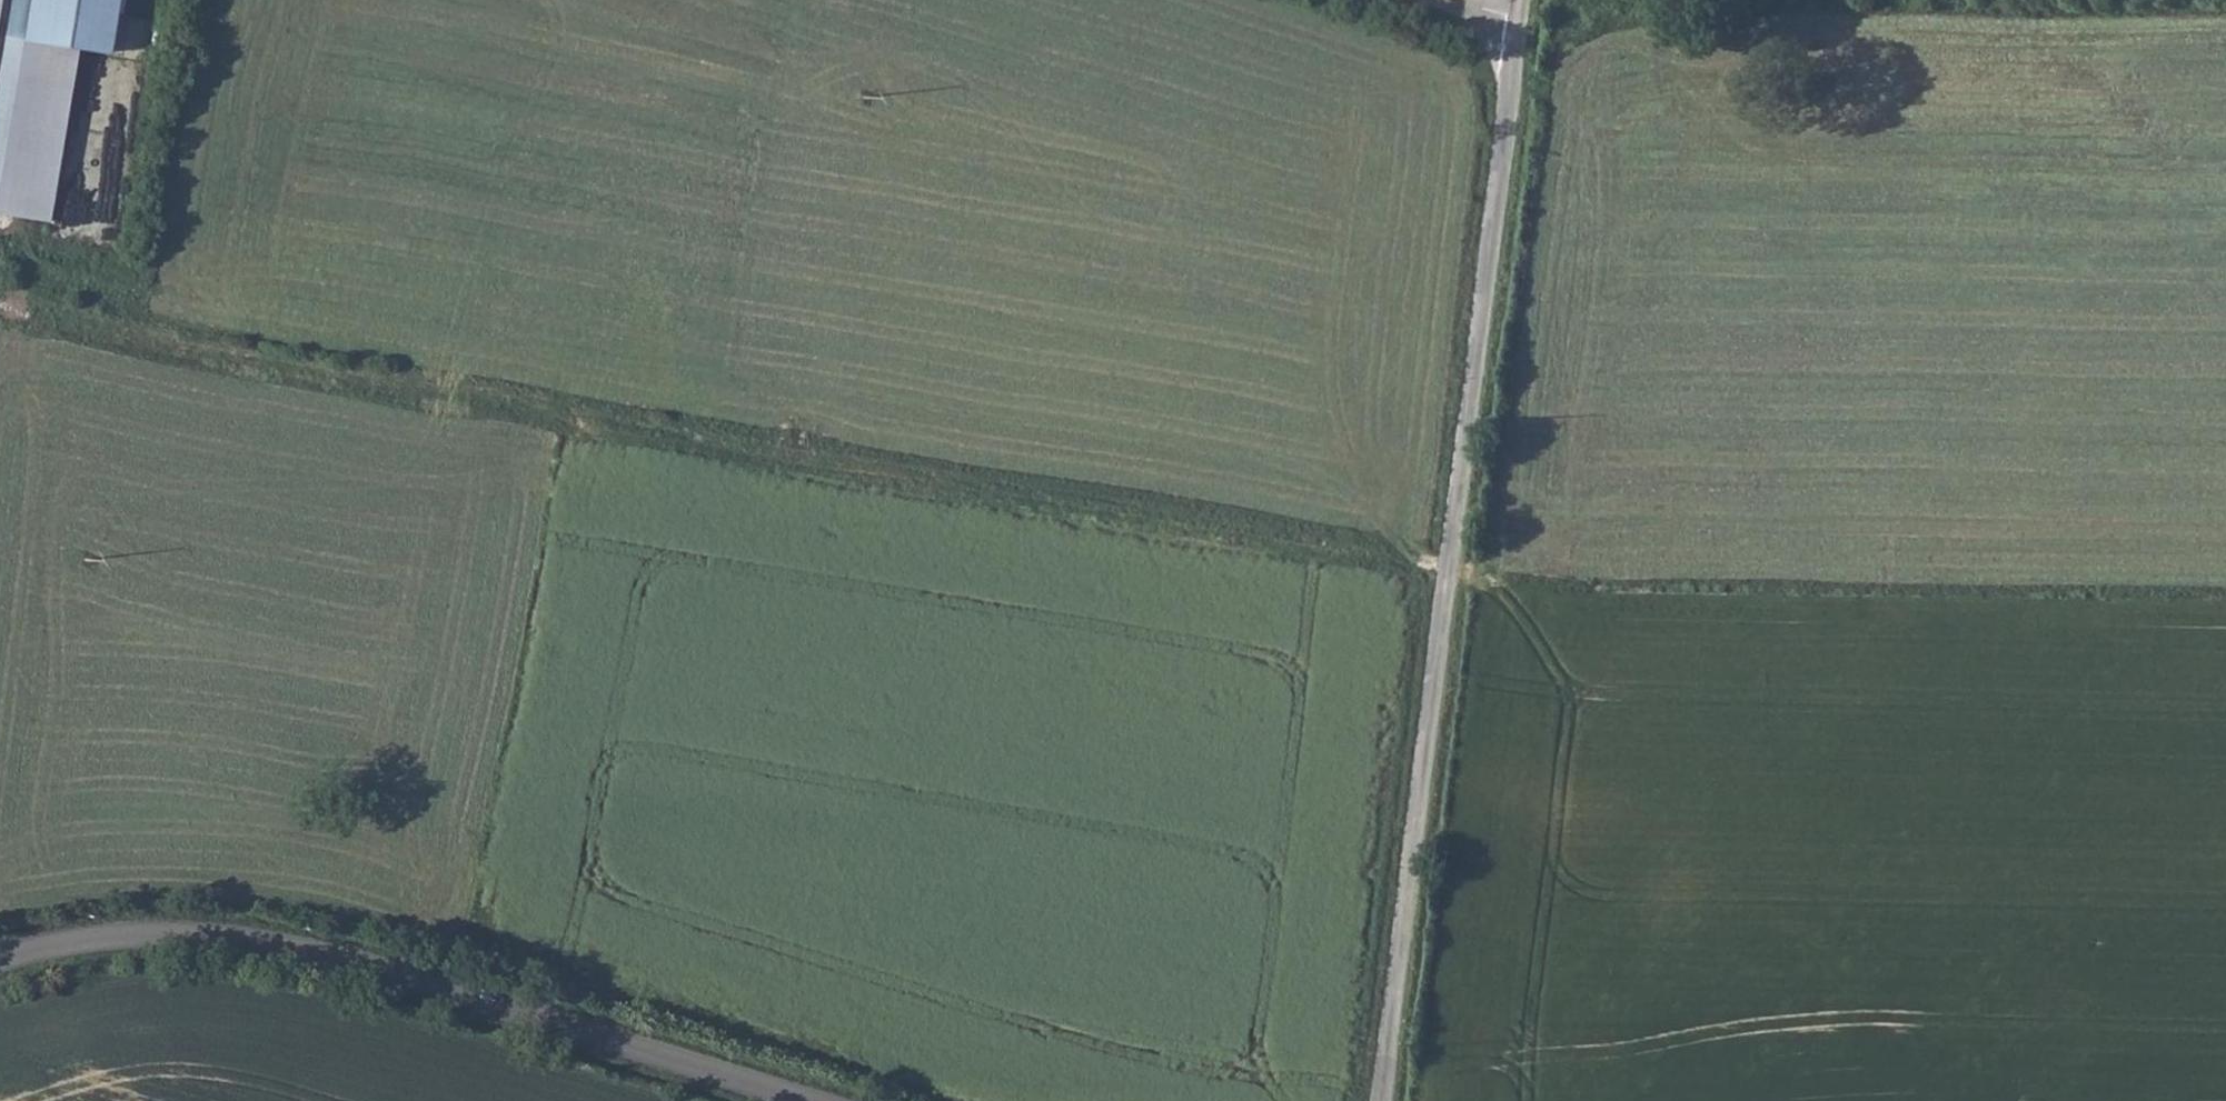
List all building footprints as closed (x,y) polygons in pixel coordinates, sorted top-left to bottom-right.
[(57,218),(83,43),(0,31),(0,210),(57,218)]
